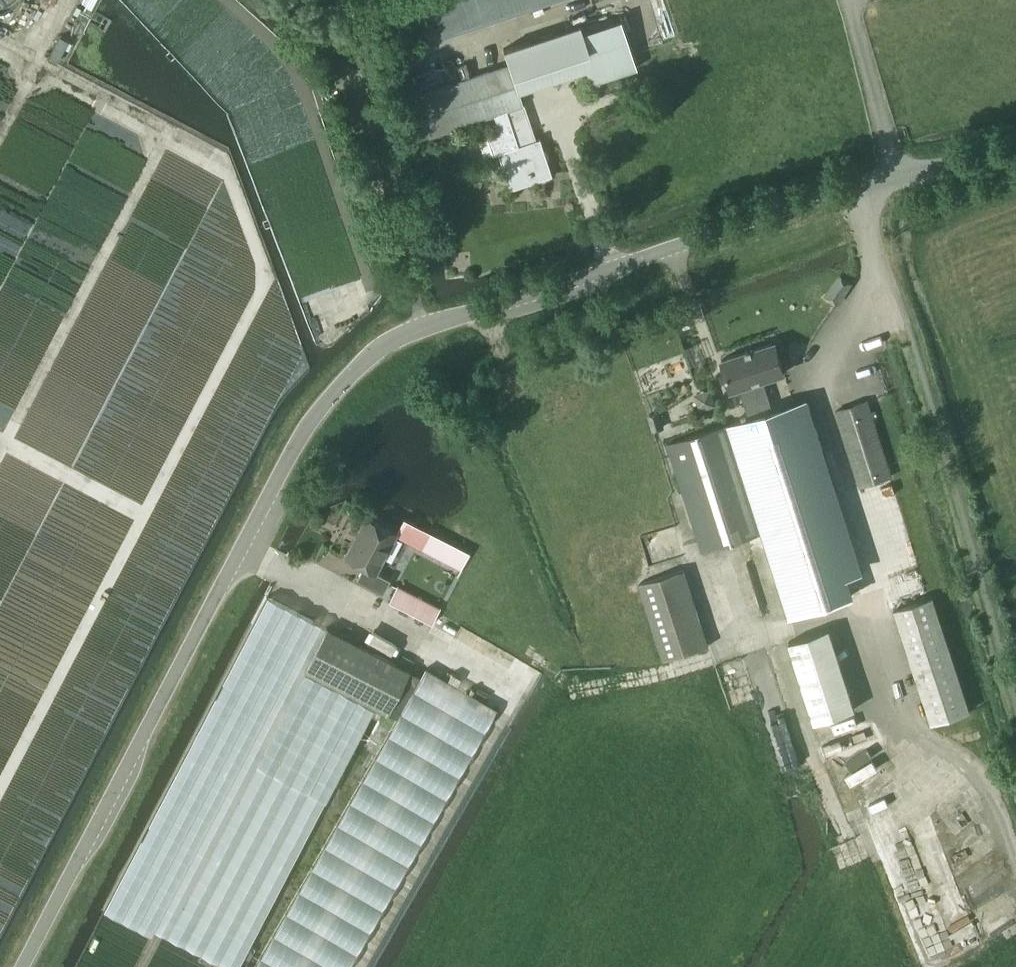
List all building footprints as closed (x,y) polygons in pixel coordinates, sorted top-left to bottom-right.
[(401,13),(404,23),(407,30),(436,20),(440,33),(466,23),(536,0),(404,0),(397,3),(401,13)] [(635,66),(619,18),(581,31),(578,22),(502,48),(507,63),(415,94),(428,134),(493,113),(498,129),(485,133),(493,155),(498,154),(509,188),(551,174),(539,138),(534,140),(517,90),(587,66),(592,81),(635,66)] [(840,276),(827,295),(838,302),(851,284),(840,276)] [(749,418),(667,444),(702,550),(762,531),(789,615),(852,595),(845,574),(860,570),(807,399),(773,410),(763,379),(784,373),(774,342),(722,359),(732,389),(740,387),(749,418)] [(860,487),(879,481),(883,495),(892,492),(888,478),(892,477),(867,400),(834,411),(860,487)] [(381,594),(388,581),(374,573),(394,535),(365,520),(345,558),(363,568),(356,580),(381,594)] [(662,661),(706,647),(683,572),(639,585),(662,661)] [(396,587),(388,601),(399,607),(407,592),(396,587)] [(931,723),(969,711),(932,597),(893,609),(931,723)] [(104,913),(152,936),(155,929),(168,936),(168,938),(225,966),(240,966),(374,707),(386,714),(387,713),(397,719),(253,966),(348,966),(496,709),(426,668),(420,678),(408,671),(266,598),(104,913)] [(789,641),(815,722),(855,710),(829,628),(789,641)]
